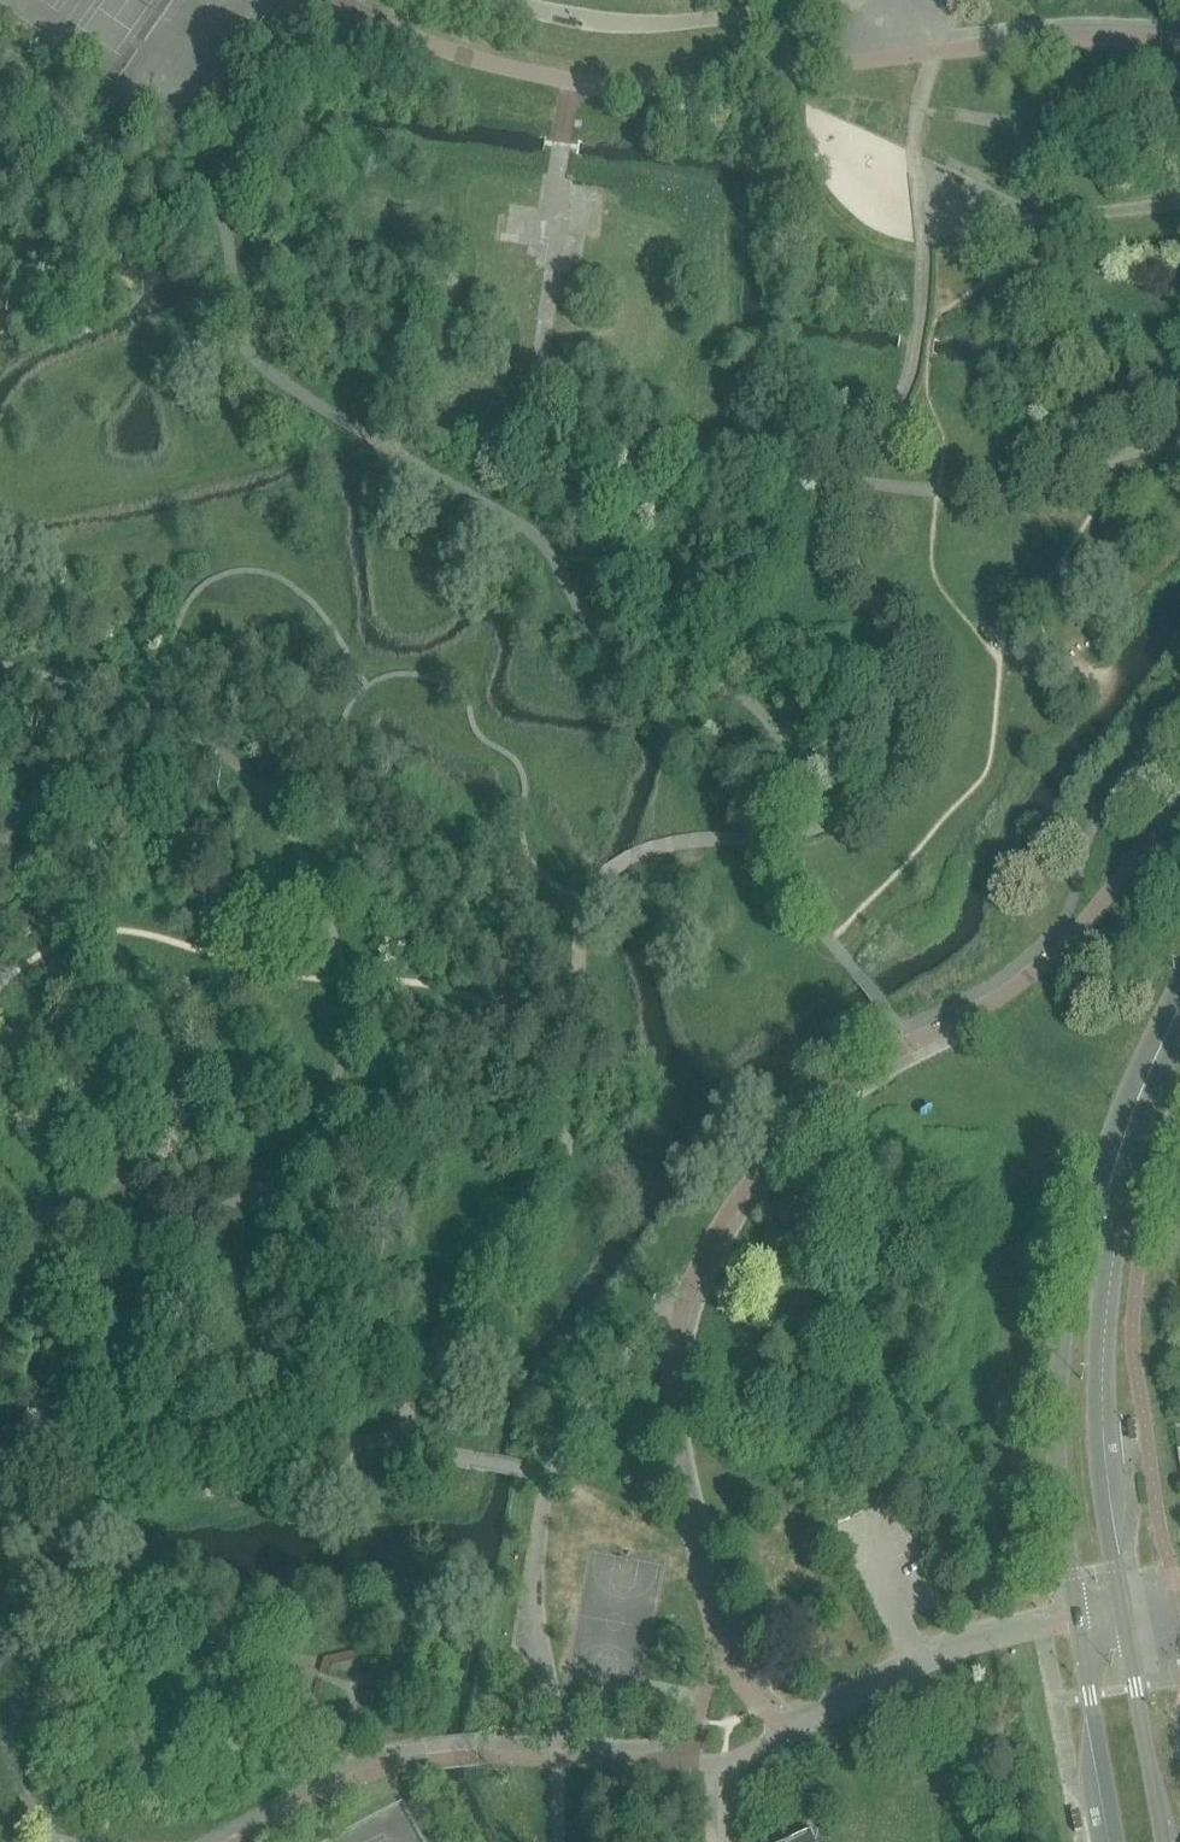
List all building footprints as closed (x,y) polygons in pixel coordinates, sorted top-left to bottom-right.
[(802,1822),(803,1821),(802,1820),(756,1841),(812,1841),(806,1828),(805,1829),(802,1822)]
